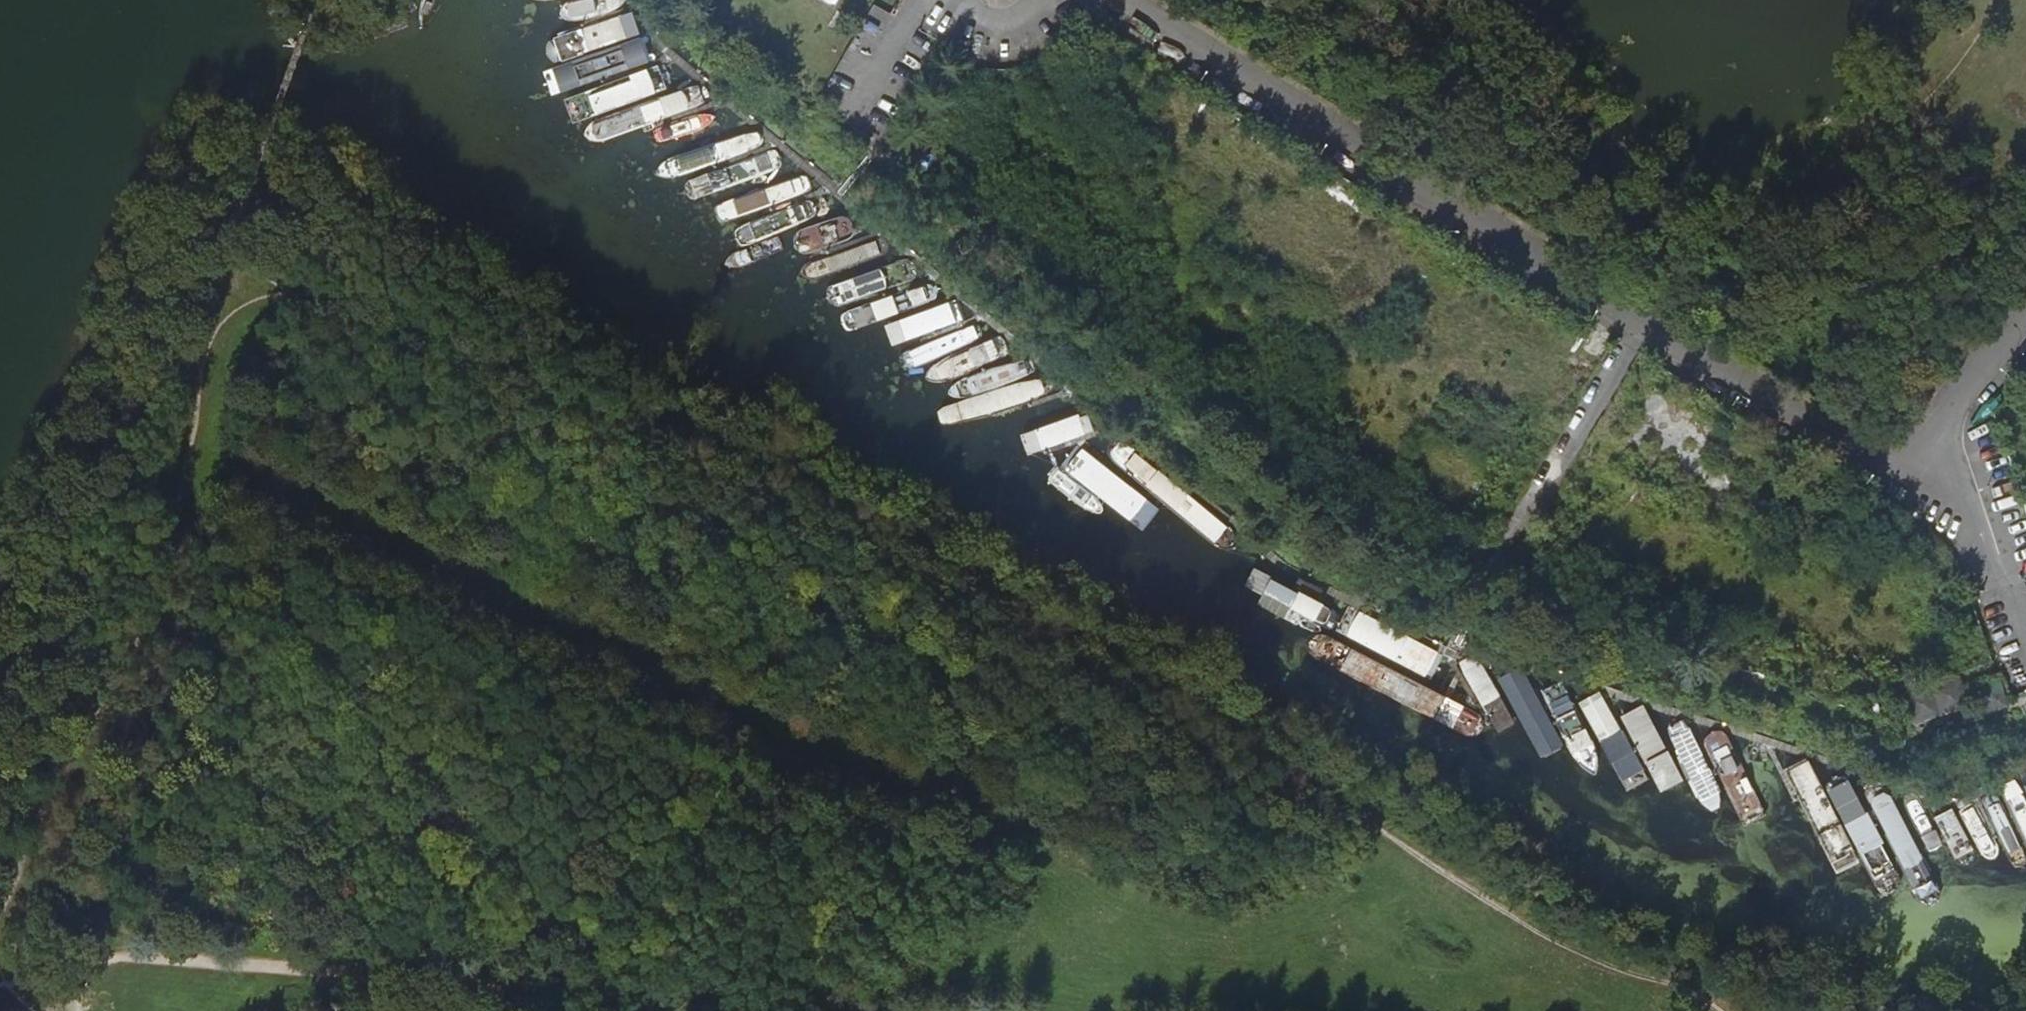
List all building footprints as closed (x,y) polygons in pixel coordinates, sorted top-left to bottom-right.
[(911,164),(934,178),(948,156),(925,141),(911,164)] [(1983,714),(2009,705),(2000,677),(1973,686),(1983,714)] [(1968,703),(1959,679),(1904,697),(1913,722),(1968,703)]
